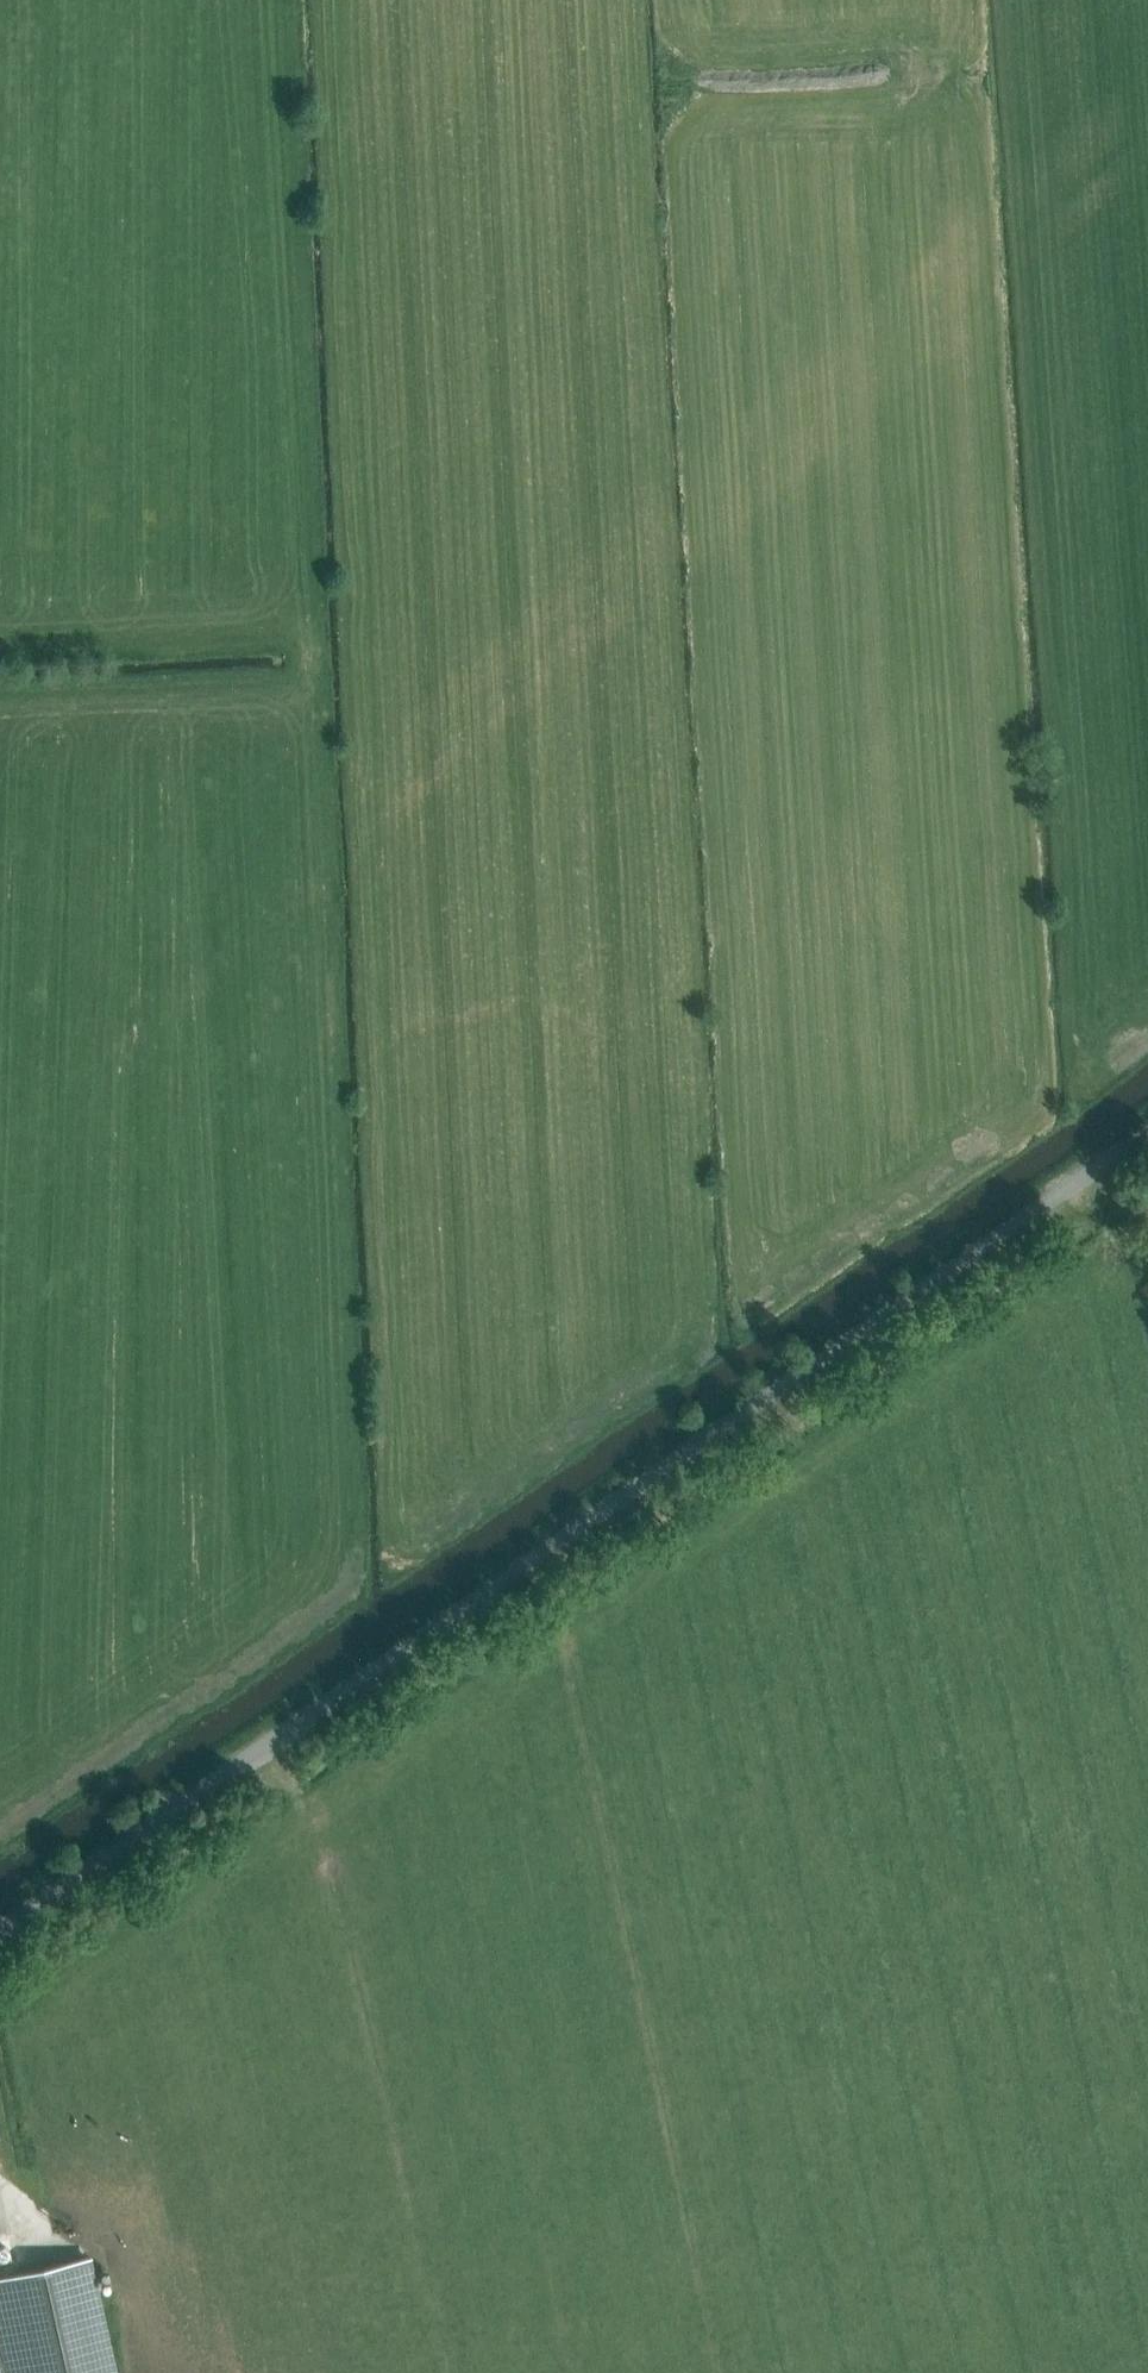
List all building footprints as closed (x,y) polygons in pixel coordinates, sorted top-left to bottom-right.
[(87,2255),(0,2273),(0,2372),(119,2372),(87,2255)]
